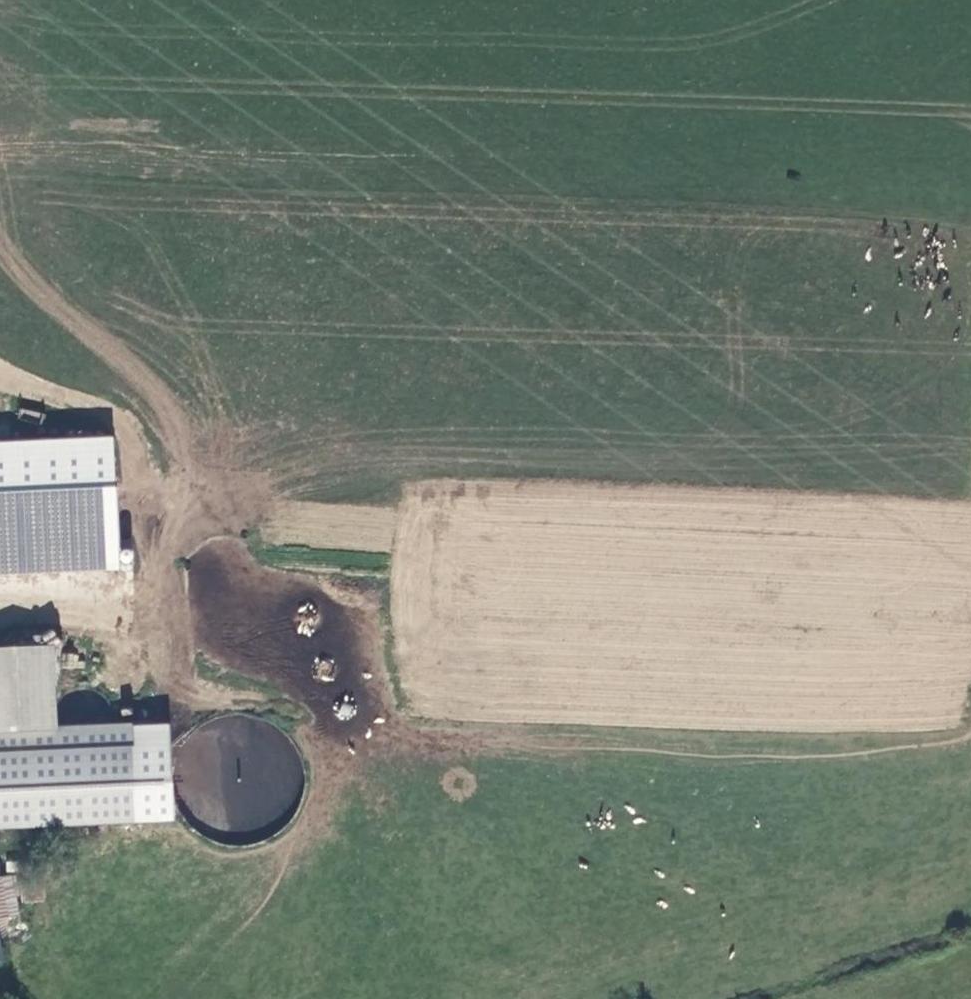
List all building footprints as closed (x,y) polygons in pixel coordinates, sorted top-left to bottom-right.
[(0,444),(0,576),(121,570),(113,438),(0,444)] [(174,822),(168,717),(54,724),(50,643),(0,646),(0,832),(174,822)] [(29,932),(19,873),(3,876),(13,935),(29,932)] [(3,876),(0,876),(0,961),(18,958),(13,935),(3,876)]
